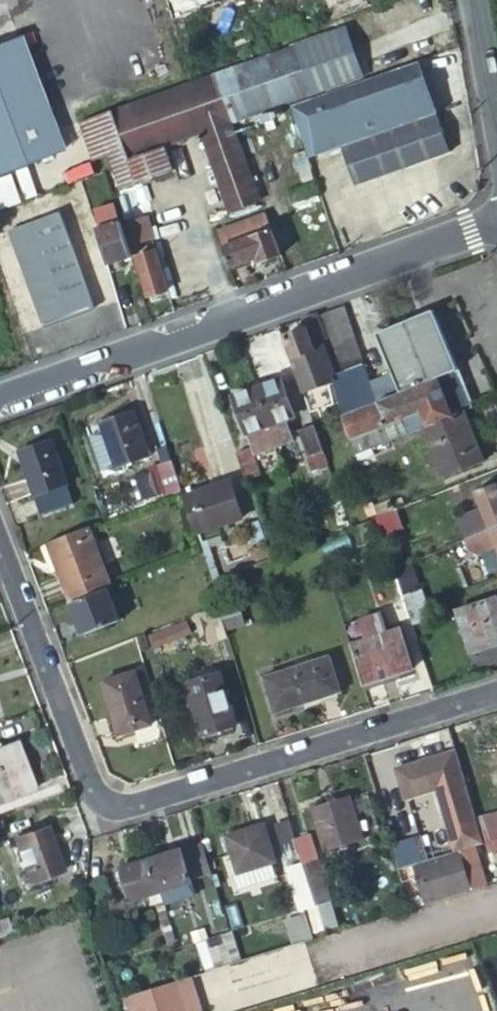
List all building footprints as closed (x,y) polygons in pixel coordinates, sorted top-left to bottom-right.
[(377,6),(374,0),(324,0),(334,22),(377,6)] [(423,11),(421,5),(409,8),(411,13),(418,11),(419,12),(423,11)] [(371,27),(375,42),(384,39),(388,38),(383,23),(371,27)] [(68,152),(26,36),(0,46),(0,177),(68,152)] [(315,41),(297,47),(309,83),(327,76),(315,41)] [(309,83),(297,47),(114,112),(130,165),(137,187),(177,174),(168,150),(201,139),(229,210),(260,198),(239,143),(232,126),(232,124),(314,96),(309,83)] [(378,75),(361,80),(379,135),(437,116),(419,61),(396,69),(378,75)] [(355,68),(358,81),(361,80),(378,75),(374,62),(355,68)] [(379,135),(361,80),(358,81),(315,98),(312,99),(293,105),(310,157),(330,151),(332,157),(346,152),(350,166),(356,184),(450,154),(437,116),(379,135)] [(130,165),(114,112),(81,122),(96,162),(111,157),(116,170),(130,165)] [(137,187),(130,165),(116,170),(123,191),(137,187)] [(115,211),(92,219),(96,230),(118,222),(115,211)] [(63,212),(35,222),(70,317),(98,308),(63,212)] [(260,262),(282,254),(266,213),(219,230),(232,267),(258,258),(260,262)] [(70,317),(35,222),(13,230),(48,326),(70,317)] [(107,265),(130,257),(118,222),(96,230),(107,265)] [(146,222),(136,225),(140,241),(150,238),(146,222)] [(153,249),(133,255),(148,296),(167,289),(153,249)] [(346,307),(318,317),(341,382),(352,412),(346,415),(355,438),(423,412),(428,424),(466,409),(475,405),(441,319),(384,340),(393,365),(371,374),(346,307)] [(318,317),(317,314),(300,320),(303,330),(287,336),(295,357),(292,358),(305,395),(341,382),(318,317)] [(282,379),(257,388),(271,427),(279,447),(294,441),(286,420),(296,416),(282,379)] [(271,427),(257,388),(233,396),(251,448),(254,447),(256,454),(279,447),(271,427)] [(485,459),(466,409),(428,424),(425,425),(444,475),(485,459)] [(152,456),(137,412),(103,423),(118,467),(152,456)] [(311,457),(326,452),(317,426),(302,431),(311,457)] [(342,456),(359,450),(355,438),(338,443),(342,456)] [(36,496),(67,486),(69,486),(54,442),(21,453),(36,496)] [(359,452),(361,459),(378,452),(376,445),(359,452)] [(251,448),(237,453),(252,493),(268,488),(256,454),(254,447),(251,448)] [(167,497),(182,491),(173,462),(157,468),(160,477),(166,496),(167,497)] [(166,496),(160,477),(148,480),(155,500),(166,496)] [(496,529),(496,483),(478,491),(485,506),(494,530),(496,529)] [(243,520),(232,484),(187,497),(198,534),(243,520)] [(74,507),(67,486),(36,496),(43,517),(74,507)] [(378,507),(382,517),(396,511),(392,502),(378,507)] [(494,530),(485,506),(456,518),(460,527),(469,523),(475,537),(494,530)] [(400,512),(382,519),(387,534),(405,528),(400,512)] [(386,537),(379,518),(359,526),(366,544),(386,537)] [(460,527),(441,534),(447,548),(449,548),(475,537),(469,523),(460,527)] [(68,598),(109,582),(89,526),(48,542),(68,598)] [(496,571),(496,549),(471,559),(478,579),(496,571)] [(434,554),(426,556),(433,574),(440,571),(434,554)] [(109,588),(111,587),(109,582),(68,598),(70,603),(71,603),(109,588)] [(120,621),(109,588),(71,603),(84,635),(120,621)] [(460,609),(472,648),(496,640),(496,598),(460,609)] [(241,602),(219,608),(228,634),(246,629),(241,602)] [(227,640),(218,611),(196,618),(205,647),(227,640)] [(360,621),(367,640),(391,633),(384,613),(360,621)] [(360,621),(347,625),(353,645),(367,640),(360,621)] [(151,637),(157,651),(195,636),(190,622),(151,637)] [(353,645),(366,684),(415,669),(402,629),(391,633),(367,640),(353,645)] [(344,692),(333,656),(268,676),(279,712),(344,692)] [(152,724),(137,671),(103,681),(119,734),(152,724)] [(236,725),(219,673),(187,684),(203,736),(236,725)] [(1,749),(0,750),(0,804),(34,791),(16,744),(1,749)] [(398,773),(407,799),(438,789),(445,787),(453,812),(472,806),(455,754),(398,773)] [(445,787),(438,789),(446,814),(453,812),(445,787)] [(365,840),(352,798),(315,810),(327,852),(365,840)] [(277,864),(265,826),(228,837),(239,875),(277,864)] [(64,873),(48,829),(14,842),(30,886),(64,873)] [(204,846),(183,852),(192,880),(213,873),(204,846)] [(474,847),(462,851),(474,890),(487,886),(474,847)] [(182,851),(151,861),(162,893),(193,883),(192,880),(183,852),(182,851)] [(414,866),(426,905),(474,890),(462,851),(414,866)] [(151,861),(120,871),(131,903),(162,893),(151,861)] [(304,866),(317,907),(331,903),(334,902),(320,861),(304,866)] [(302,912),(308,910),(317,907),(304,866),(290,871),(302,912)] [(339,928),(331,903),(317,907),(308,910),(316,935),(339,928)] [(129,970),(136,994),(171,983),(163,958),(129,970)] [(125,997),(129,1010),(189,1010),(180,980),(125,997)]
